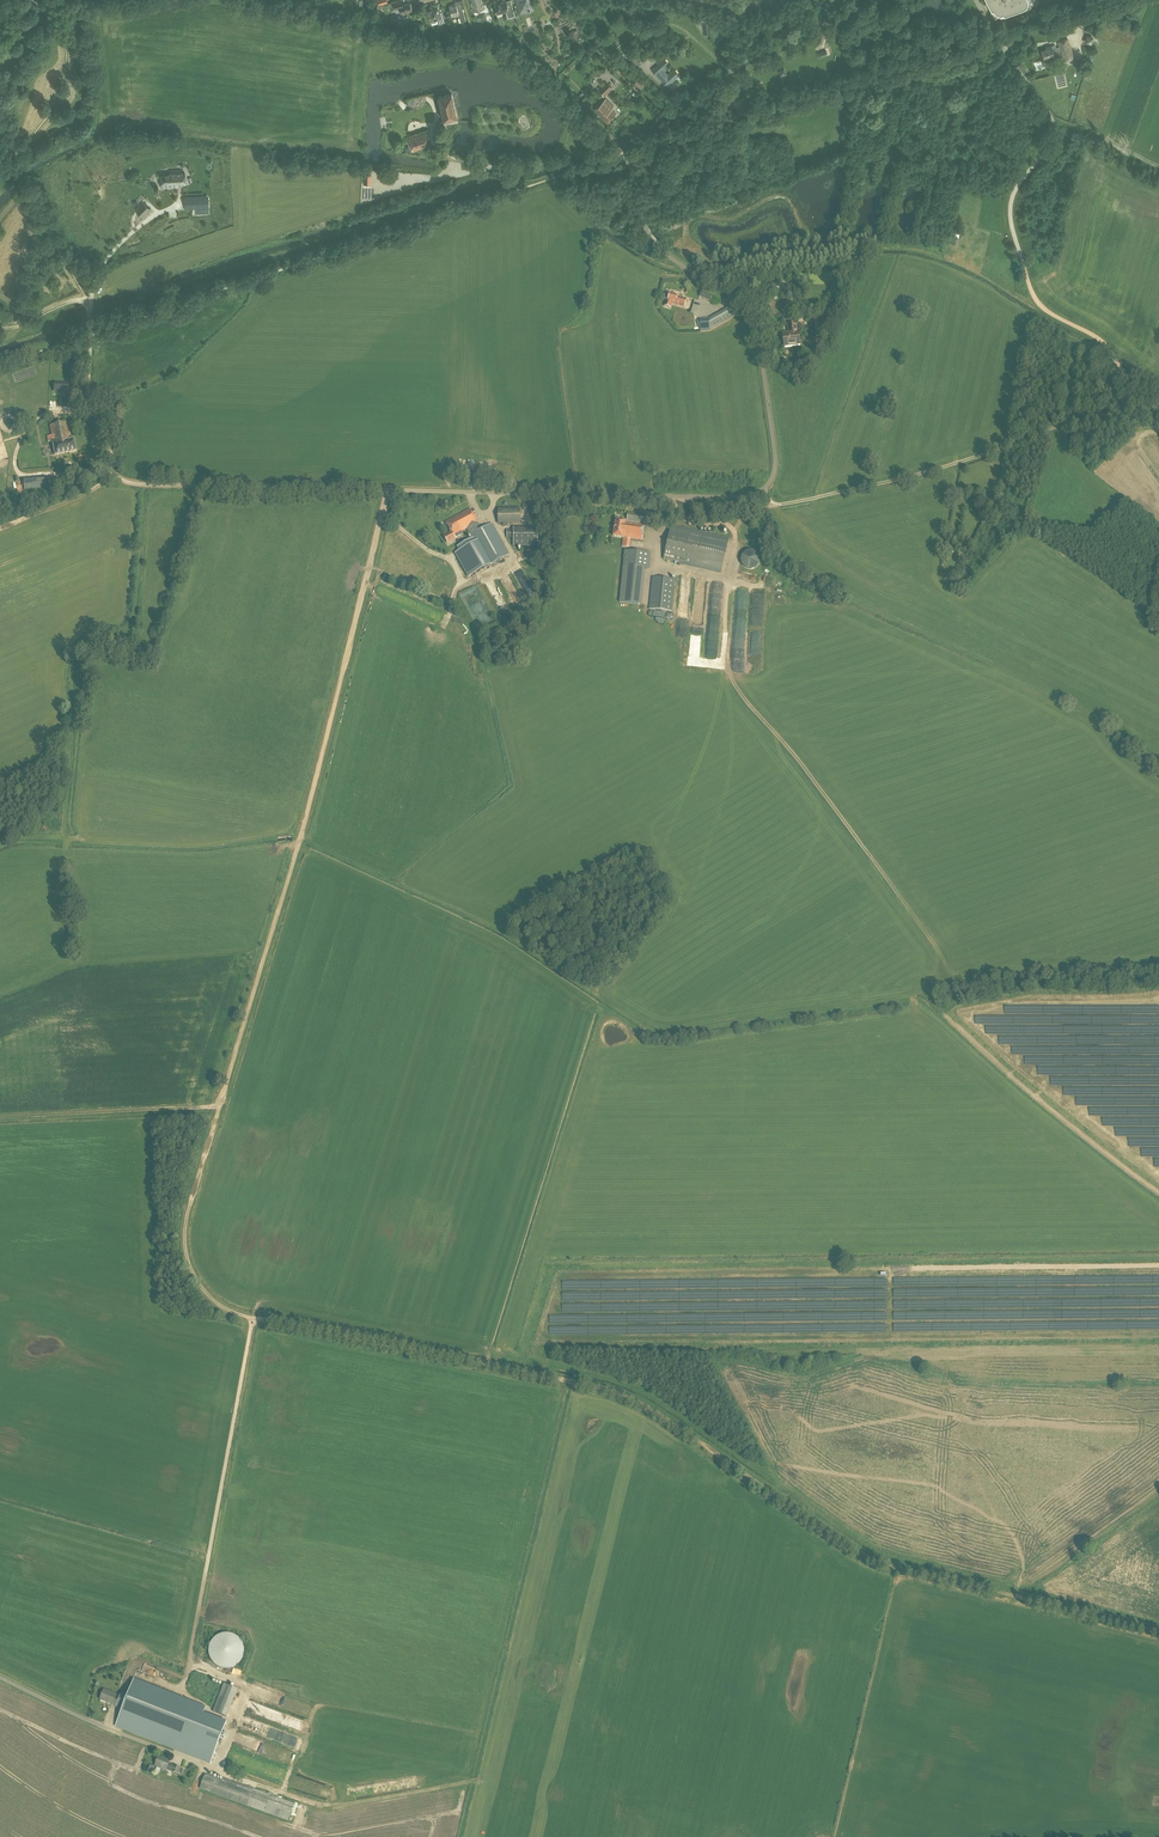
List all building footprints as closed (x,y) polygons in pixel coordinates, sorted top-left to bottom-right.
[(402,0),(400,0),(393,2),(395,10),(400,8),(402,13),(412,10),(411,6),(412,5),(411,3),(410,3),(410,2),(403,4),(402,0)] [(482,0),(471,0),(474,11),(479,10),(480,12),(485,11),(488,20),(492,19),(488,3),(483,5),(482,0)] [(533,10),(531,0),(516,0),(520,14),(533,10)] [(995,17),(1039,2),(1038,0),(986,0),(995,17)] [(462,9),(459,1),(456,2),(456,1),(455,2),(454,4),(451,5),(449,6),(452,16),(457,15),(459,16),(461,20),(461,23),(466,21),(463,9),(462,9)] [(508,7),(506,1),(501,3),(501,4),(494,6),(497,14),(506,12),(508,18),(515,16),(513,6),(508,7)] [(439,12),(438,8),(433,10),(433,9),(427,10),(428,16),(429,16),(431,21),(436,19),(438,24),(446,22),(443,11),(439,12)] [(1074,57),(1069,42),(1068,38),(1058,42),(1059,47),(1056,48),(1055,45),(1051,46),(1051,45),(1048,46),(1048,48),(1042,51),(1044,58),(1050,56),(1051,59),(1061,56),(1059,50),(1060,50),(1064,60),(1074,57)] [(621,52),(626,47),(619,39),(613,44),(616,47),(621,52)] [(628,57),(632,52),(628,49),(624,53),(621,56),(624,59),(624,60),(627,57),(628,57)] [(819,59),(828,55),(826,49),(817,53),(819,59)] [(638,67),(641,64),(634,56),(630,60),(638,67)] [(668,74),(663,69),(669,63),(664,58),(652,70),(670,90),(675,86),(674,84),(674,83),(673,82),(672,83),(671,82),(676,78),(679,81),(682,77),(680,74),(674,68),(668,74)] [(635,85),(641,92),(649,86),(643,78),(635,85)] [(604,97),(613,88),(606,81),(598,88),(601,91),(599,92),(604,97)] [(443,120),(457,117),(452,93),(438,96),(443,120)] [(429,98),(410,102),(414,121),(432,117),(429,98)] [(607,124),(616,114),(611,109),(613,107),(606,99),(594,111),(607,124)] [(413,152),(430,146),(426,134),(409,139),(413,152)] [(155,159),(139,160),(140,167),(160,166),(159,156),(155,156),(155,159)] [(209,168),(195,171),(196,177),(210,174),(209,168)] [(185,172),(182,172),(177,173),(177,170),(170,170),(171,174),(161,175),(162,187),(178,186),(178,183),(186,183),(185,172)] [(194,195),(194,204),(208,203),(208,194),(198,194),(194,195)] [(142,208),(147,215),(154,210),(149,203),(142,208)] [(710,301),(712,296),(702,291),(699,296),(710,301)] [(684,308),(687,299),(678,296),(678,295),(670,293),(667,300),(665,300),(664,306),(670,308),(672,304),(684,308)] [(710,331),(735,317),(729,307),(709,318),(699,319),(700,332),(710,331)] [(832,315),(831,307),(823,309),(824,316),(832,315)] [(820,323),(820,321),(819,320),(809,321),(811,339),(822,338),(822,336),(827,335),(825,322),(820,323)] [(798,330),(797,323),(786,324),(787,332),(782,333),(784,347),(801,345),(799,330),(798,330)] [(68,392),(68,383),(54,383),(54,391),(68,392)] [(48,442),(52,441),(55,454),(75,450),(73,439),(69,440),(66,422),(50,426),(52,436),(47,437),(48,442)] [(24,490),(48,488),(47,477),(23,479),(24,490)] [(498,524),(520,524),(520,508),(497,508),(498,524)] [(445,523),(450,532),(443,535),(447,543),(462,535),(461,534),(463,533),(462,531),(467,529),(471,536),(470,536),(471,538),(456,546),(459,551),(456,552),(469,576),(509,555),(492,523),(481,529),(478,523),(477,523),(470,509),(445,523)] [(645,524),(646,515),(628,512),(627,521),(626,521),(616,519),(613,536),(623,538),(623,537),(625,537),(632,539),(642,540),(645,524)] [(721,573),(728,542),(729,539),(671,526),(663,559),(695,567),(721,573)] [(538,547),(538,529),(538,528),(513,528),(513,530),(507,530),(507,538),(513,538),(513,547),(538,547)] [(623,567),(649,569),(651,553),(625,550),(623,567)] [(742,555),(741,560),(742,565),(746,568),(751,570),(756,568),(759,565),(760,559),(759,555),(755,551),(750,550),(745,552),(742,555)] [(672,612),(675,579),(652,577),(649,609),(672,612)] [(683,588),(681,614),(691,615),(693,593),(693,589),(683,588)] [(216,1661),(236,1662),(236,1657),(234,1657),(235,1650),(229,1649),(229,1648),(227,1648),(223,1648),(223,1650),(217,1650),(216,1652),(213,1652),(212,1658),(216,1658),(216,1661)] [(121,1692),(120,1696),(119,1699),(117,1703),(116,1705),(115,1707),(122,1710),(115,1727),(211,1765),(227,1723),(204,1714),(206,1708),(134,1679),(128,1695),(121,1692)] [(230,1716),(240,1688),(234,1686),(225,1714),(230,1716)] [(113,1701),(117,1703),(119,1699),(114,1697),(116,1694),(104,1689),(100,1699),(112,1704),(113,1701)] [(290,1700),(284,1706),(288,1709),(294,1703),(290,1700)] [(261,1705),(250,1701),(248,1708),(258,1712),(261,1705)] [(181,1767),(169,1763),(170,1760),(159,1756),(155,1766),(166,1770),(167,1770),(171,1771),(179,1774),(179,1773),(182,1774),(183,1769),(181,1768),(181,1767)] [(222,1780),(205,1774),(200,1788),(288,1820),(294,1804),(222,1778),(222,1780)]
